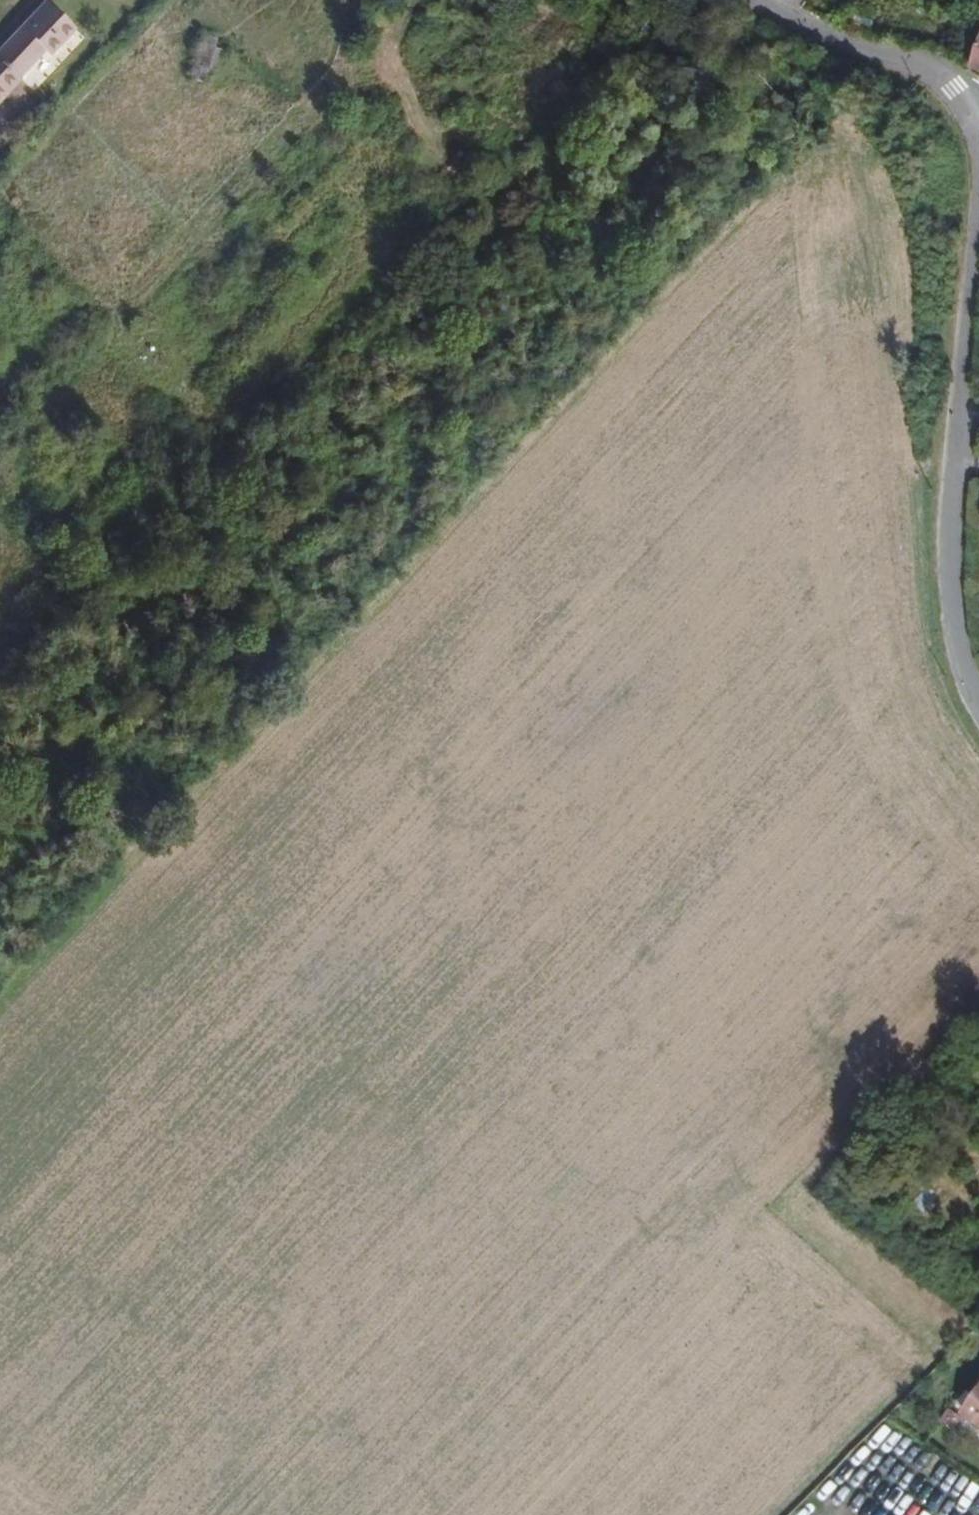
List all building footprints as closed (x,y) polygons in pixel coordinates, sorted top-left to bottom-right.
[(42,49),(48,54),(73,27),(45,1),(0,49),(0,98),(20,77),(17,75),(42,49)] [(857,25),(859,16),(848,14),(845,21),(857,25)] [(871,28),(874,20),(859,16),(857,25),(859,25),(871,28)] [(216,71),(223,50),(212,47),(214,38),(202,35),(190,79),(202,82),(206,68),(216,71)] [(963,1411),(978,1423),(978,1389),(963,1411)]
